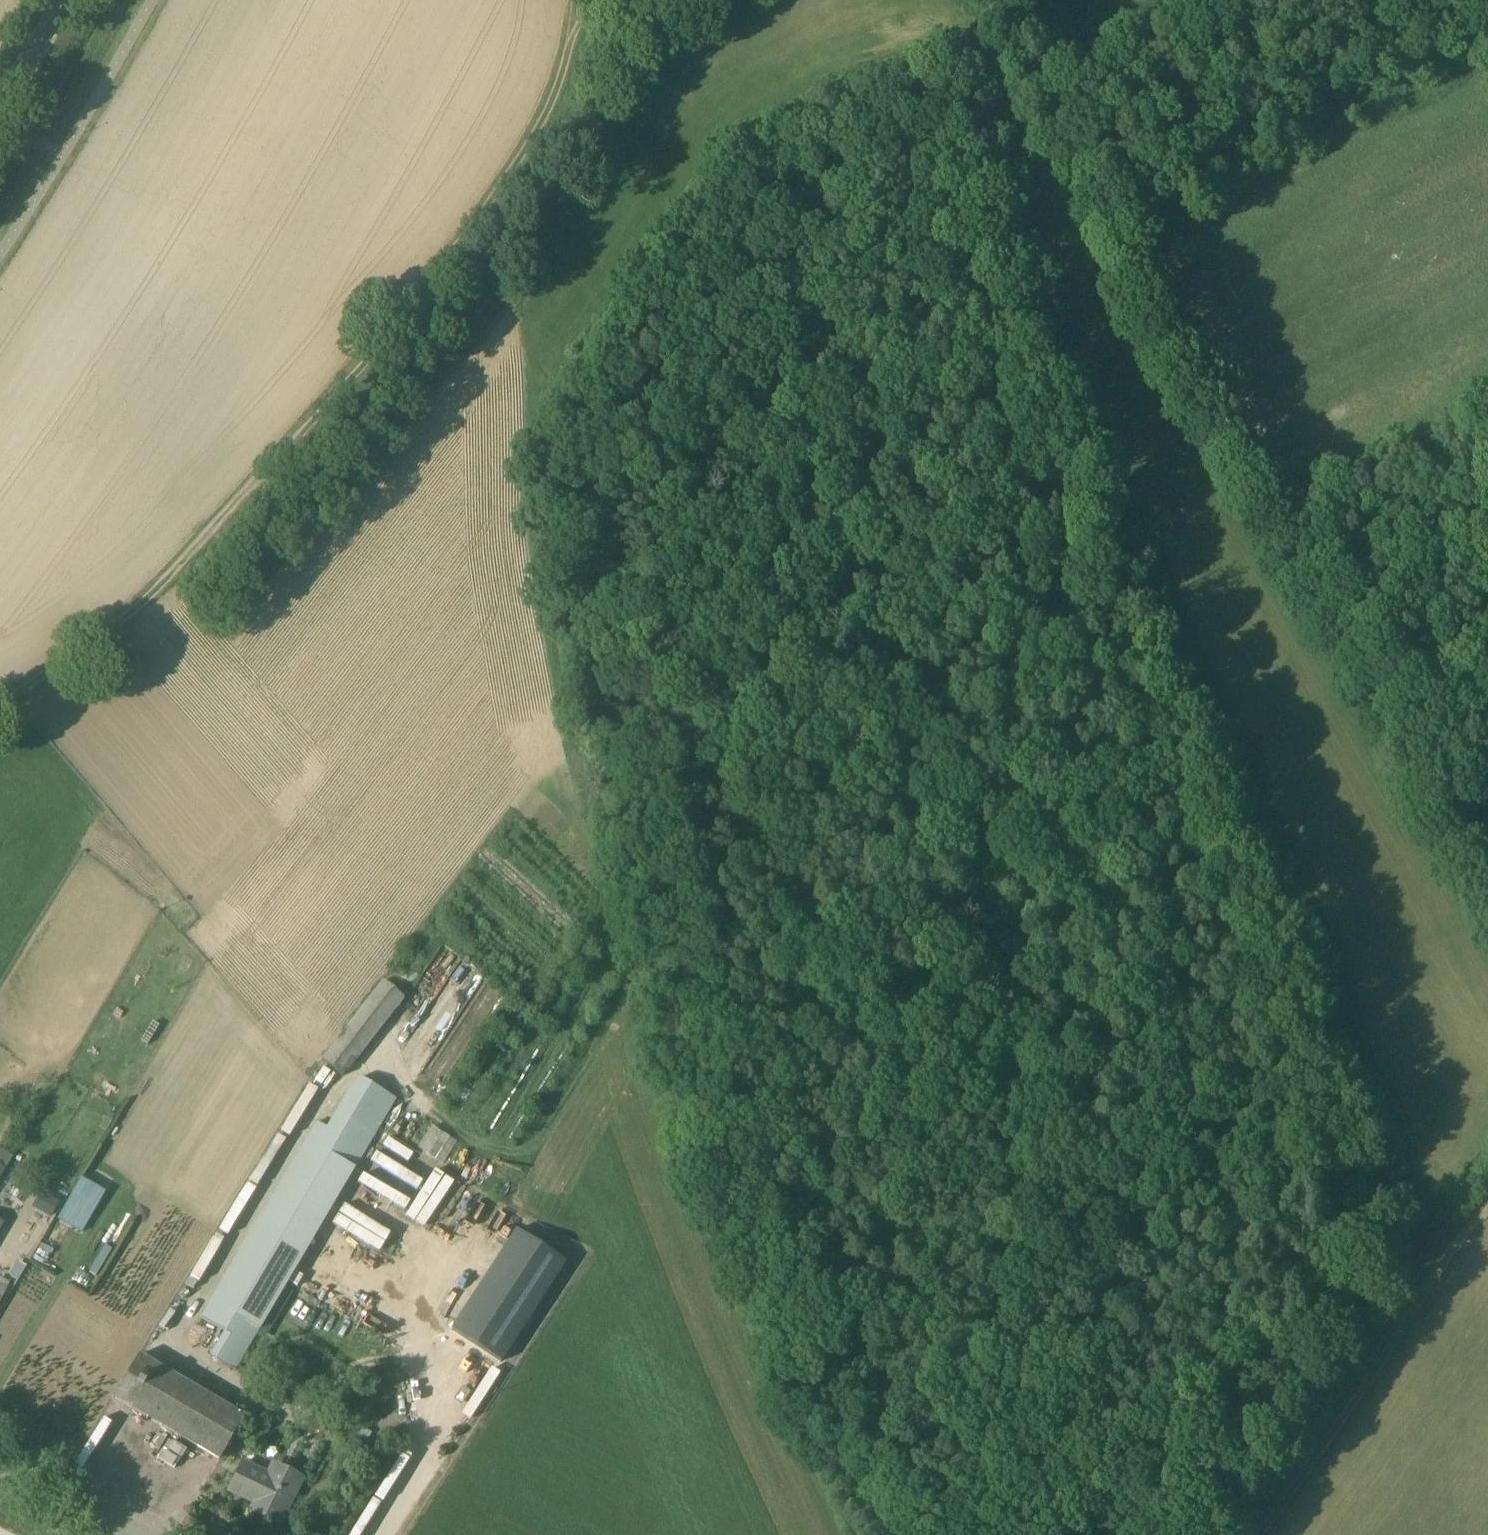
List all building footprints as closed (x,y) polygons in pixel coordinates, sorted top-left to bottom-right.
[(345,1076),(390,1017),(406,997),(384,980),(323,1059),(345,1076)] [(316,1121),(199,1317),(222,1331),(207,1356),(231,1370),(394,1098),(359,1077),(327,1128),(316,1121)] [(0,1149),(0,1176),(12,1156),(0,1149)] [(89,1216),(105,1187),(82,1174),(65,1202),(89,1216)] [(113,1398),(219,1461),(245,1418),(139,1355),(113,1398)] [(279,1523),(301,1478),(279,1467),(274,1477),(242,1462),(229,1489),(255,1502),(251,1510),(279,1523)]
